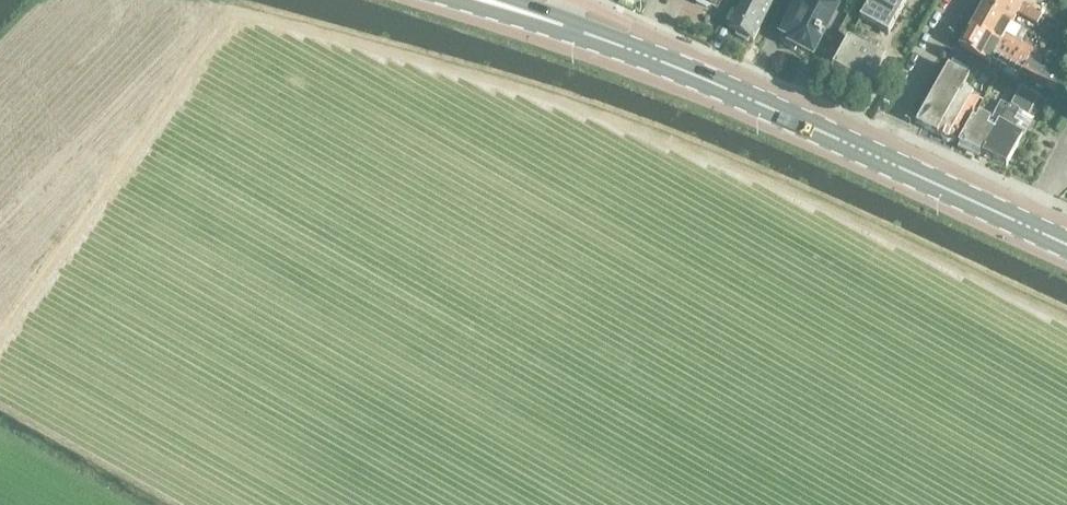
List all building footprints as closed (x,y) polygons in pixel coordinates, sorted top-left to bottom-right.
[(729,30),(738,34),(737,36),(748,42),(749,40),(753,41),(774,0),(744,0),(729,30)] [(799,6),(798,6),(783,35),(784,35),(780,43),(795,51),(797,47),(813,55),(836,11),(821,2),(822,0),(802,0),(799,6)] [(861,19),(888,34),(907,0),(871,0),(861,19)] [(982,7),(1013,24),(1018,13),(1037,23),(1040,16),(1011,0),(986,0),(982,7)] [(1040,16),(1041,14),(1057,22),(1060,16),(1046,8),(1047,6),(1036,0),(1011,0),(1040,16)] [(971,27),(1029,59),(1034,50),(1007,34),(1013,24),(982,7),(971,27)] [(1024,69),(1027,71),(1025,76),(1054,92),(1062,78),(1029,60),(1029,59),(971,27),(959,48),(990,65),(996,53),(1024,69)] [(866,40),(864,45),(850,37),(832,70),(867,89),(885,56),(875,51),(877,46),(866,40)] [(964,90),(969,80),(949,70),(918,127),(941,137),(943,140),(948,142),(952,141),(955,143),(980,99),(964,90)] [(958,145),(982,156),(1020,87),(1015,84),(1004,104),(1001,102),(994,114),(990,121),(976,113),(972,120),(958,145)] [(1020,87),(982,156),(1006,167),(1024,137),(1023,137),(1033,119),(1029,117),(1040,98),(1020,87)]
